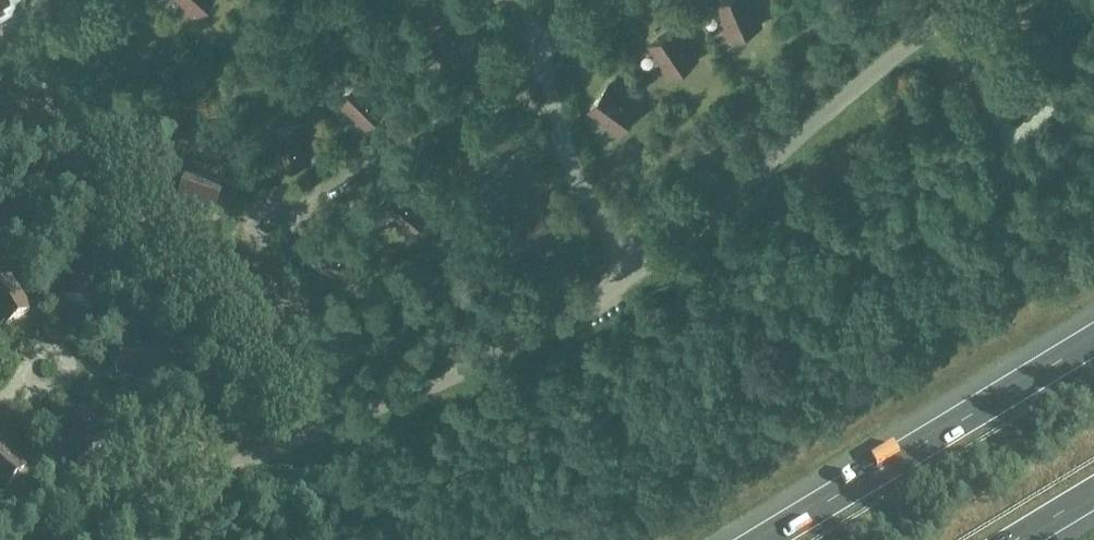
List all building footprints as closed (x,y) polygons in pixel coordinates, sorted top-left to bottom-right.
[(188,7),(184,11),(192,19),(209,0),(180,0),(188,7)] [(719,3),(730,28),(724,31),(728,40),(762,26),(753,5),(754,2),(753,0),(726,0),(719,3)] [(677,28),(652,45),(667,68),(662,71),(668,80),(698,59),(686,41),(686,38),(682,32),(679,31),(677,28)] [(348,108),(367,127),(389,104),(386,102),(386,99),(380,94),(377,94),(361,78),(336,105),(344,112),(348,108)] [(609,86),(591,110),(613,126),(610,131),(618,137),(640,108),(622,95),(621,92),(615,87),(612,88),(609,86)] [(1043,109),(1055,106),(1052,89),(1039,91),(1043,109)] [(275,140),(279,166),(310,162),(309,158),(311,156),(310,148),(307,146),(304,124),(268,130),(269,140),(275,140)] [(187,210),(213,218),(222,189),(219,188),(217,185),(210,183),(207,184),(186,177),(175,212),(185,215),(187,210)] [(403,184),(383,208),(403,225),(400,230),(407,237),(431,209),(415,195),(414,191),(409,187),(406,187),(403,184)] [(531,244),(555,230),(539,204),(535,206),(532,205),(526,209),(525,212),(506,224),(525,255),(534,249),(531,244)] [(331,238),(317,265),(342,277),(339,283),(348,287),(365,255),(345,245),(344,242),(338,238),(335,239),(331,238)] [(66,297),(93,311),(106,287),(111,289),(116,280),(83,263),(73,283),(70,284),(67,291),(68,294),(66,297)] [(4,328),(30,312),(28,309),(29,306),(25,299),(22,299),(10,280),(0,286),(0,322),(4,328)] [(120,347),(122,377),(149,375),(149,381),(160,381),(157,344),(135,346),(133,344),(125,344),(123,346),(120,347)] [(0,496),(25,469),(8,454),(8,451),(3,446),(0,446),(0,495),(0,496)]
